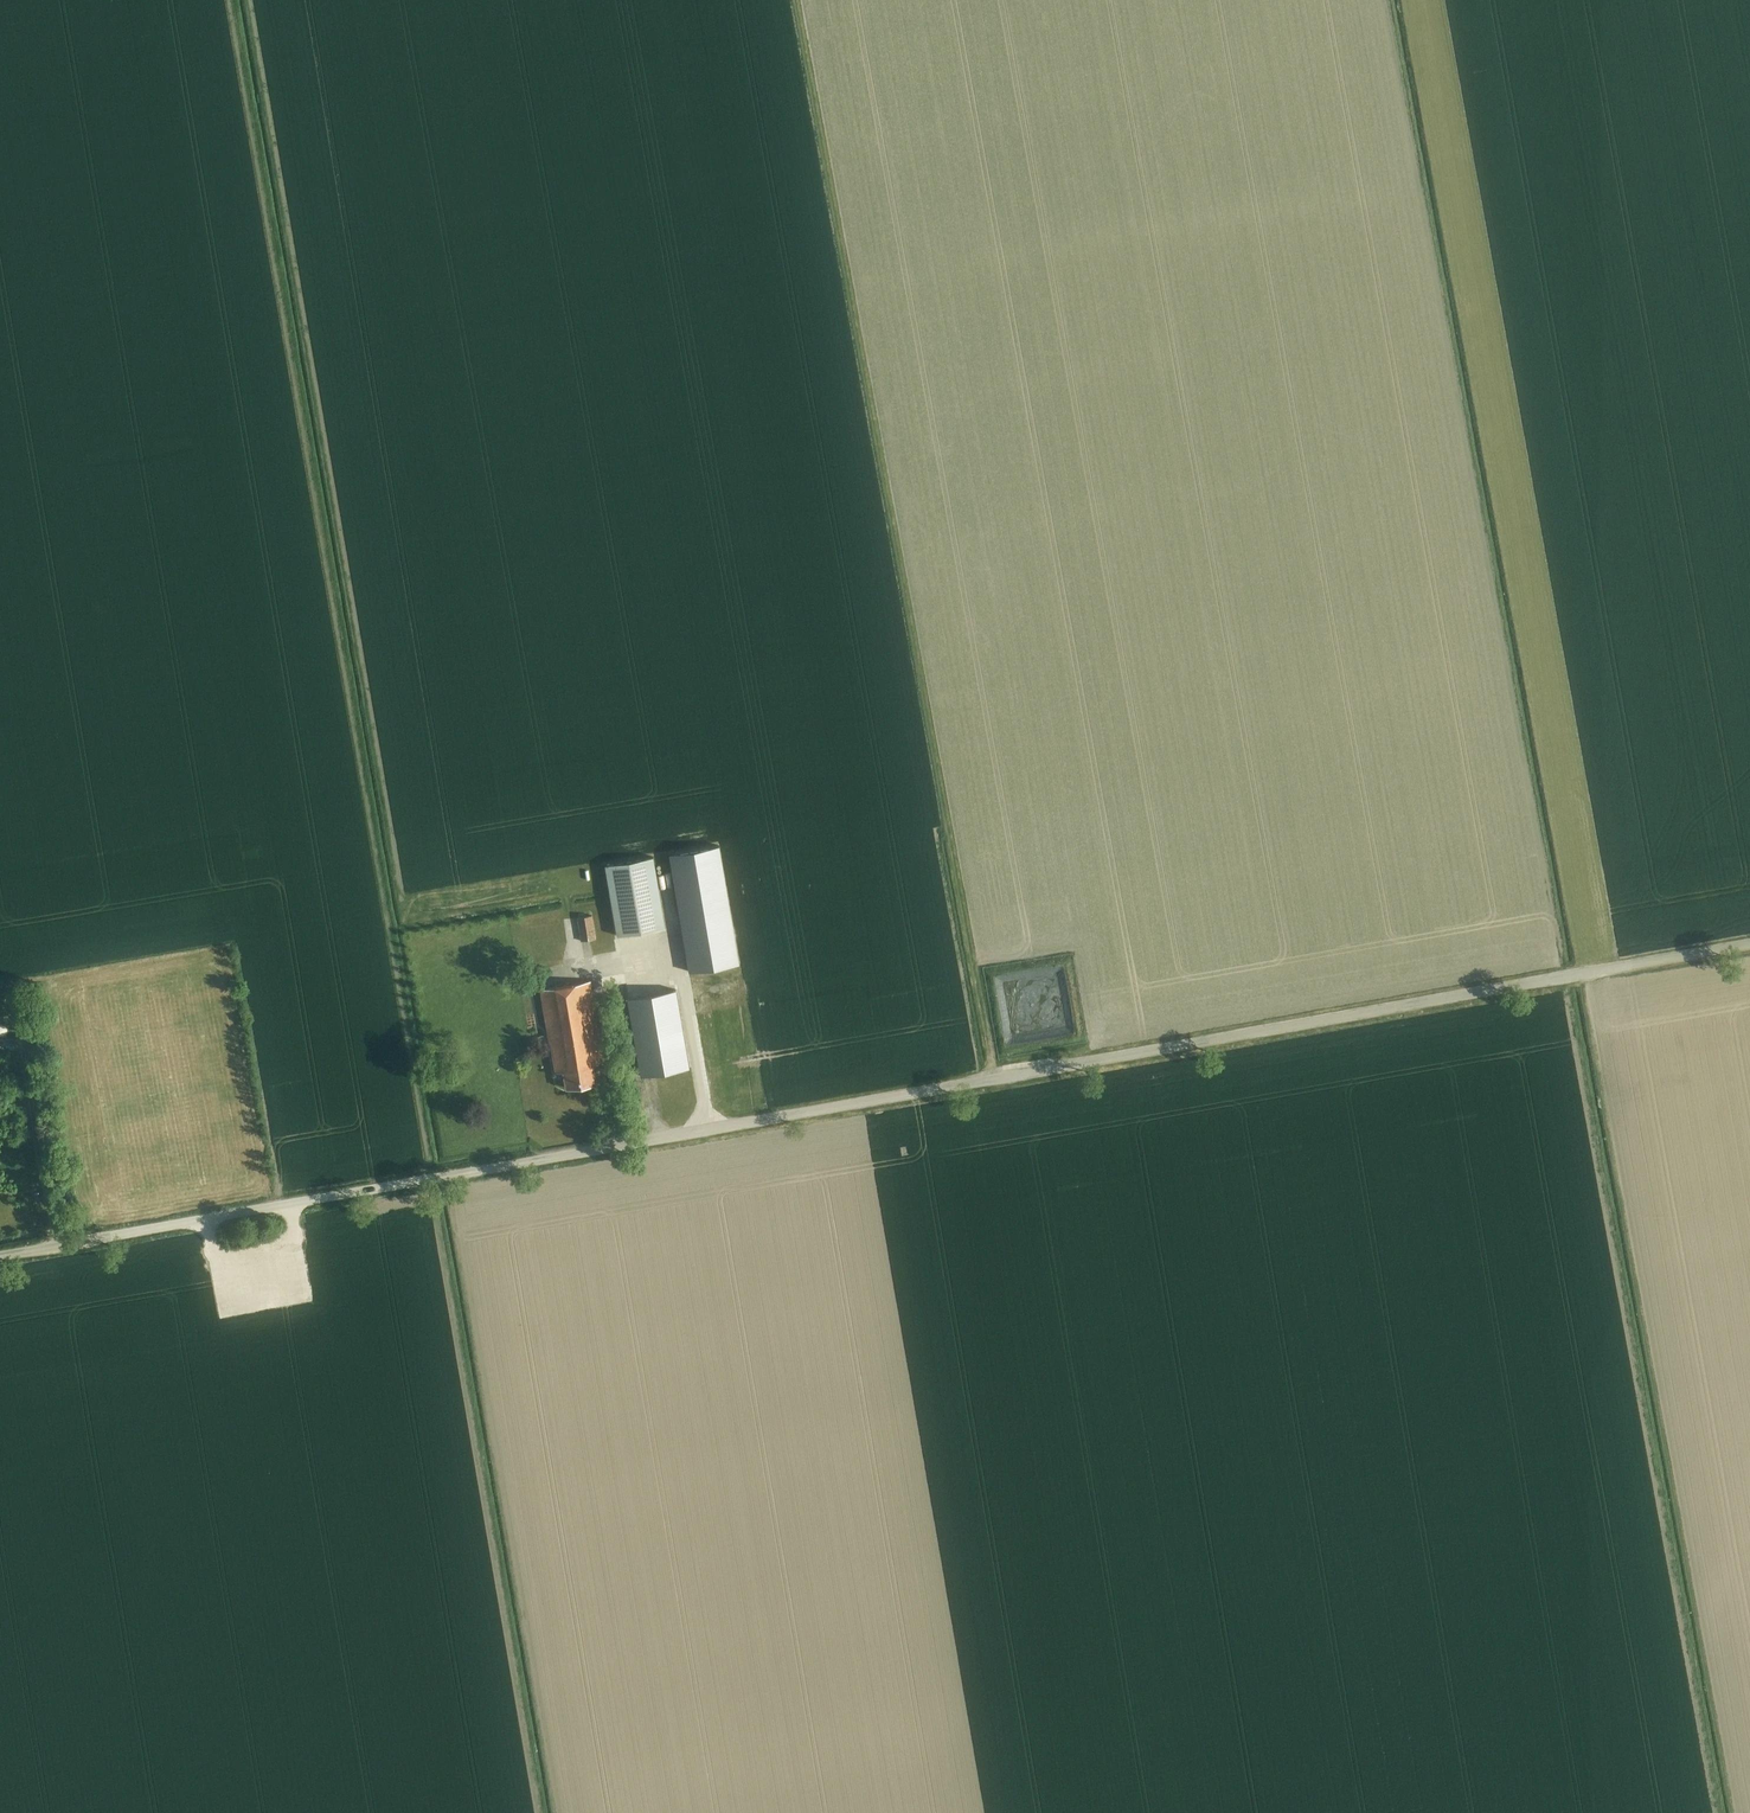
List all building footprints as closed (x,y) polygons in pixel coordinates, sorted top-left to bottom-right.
[(719,847),(670,855),(690,973),(739,965),(719,847)] [(616,936),(667,928),(653,858),(604,865),(616,936)] [(582,941),(596,939),(593,916),(578,918),(582,941)] [(552,1044),(557,1071),(564,1069),(568,1087),(598,1082),(594,1061),(595,1061),(605,1050),(592,981),(539,990),(549,1044),(552,1044)] [(677,989),(628,997),(641,1075),(690,1067),(677,989)] [(238,1247),(255,1246),(254,1237),(238,1238),(238,1247)]
